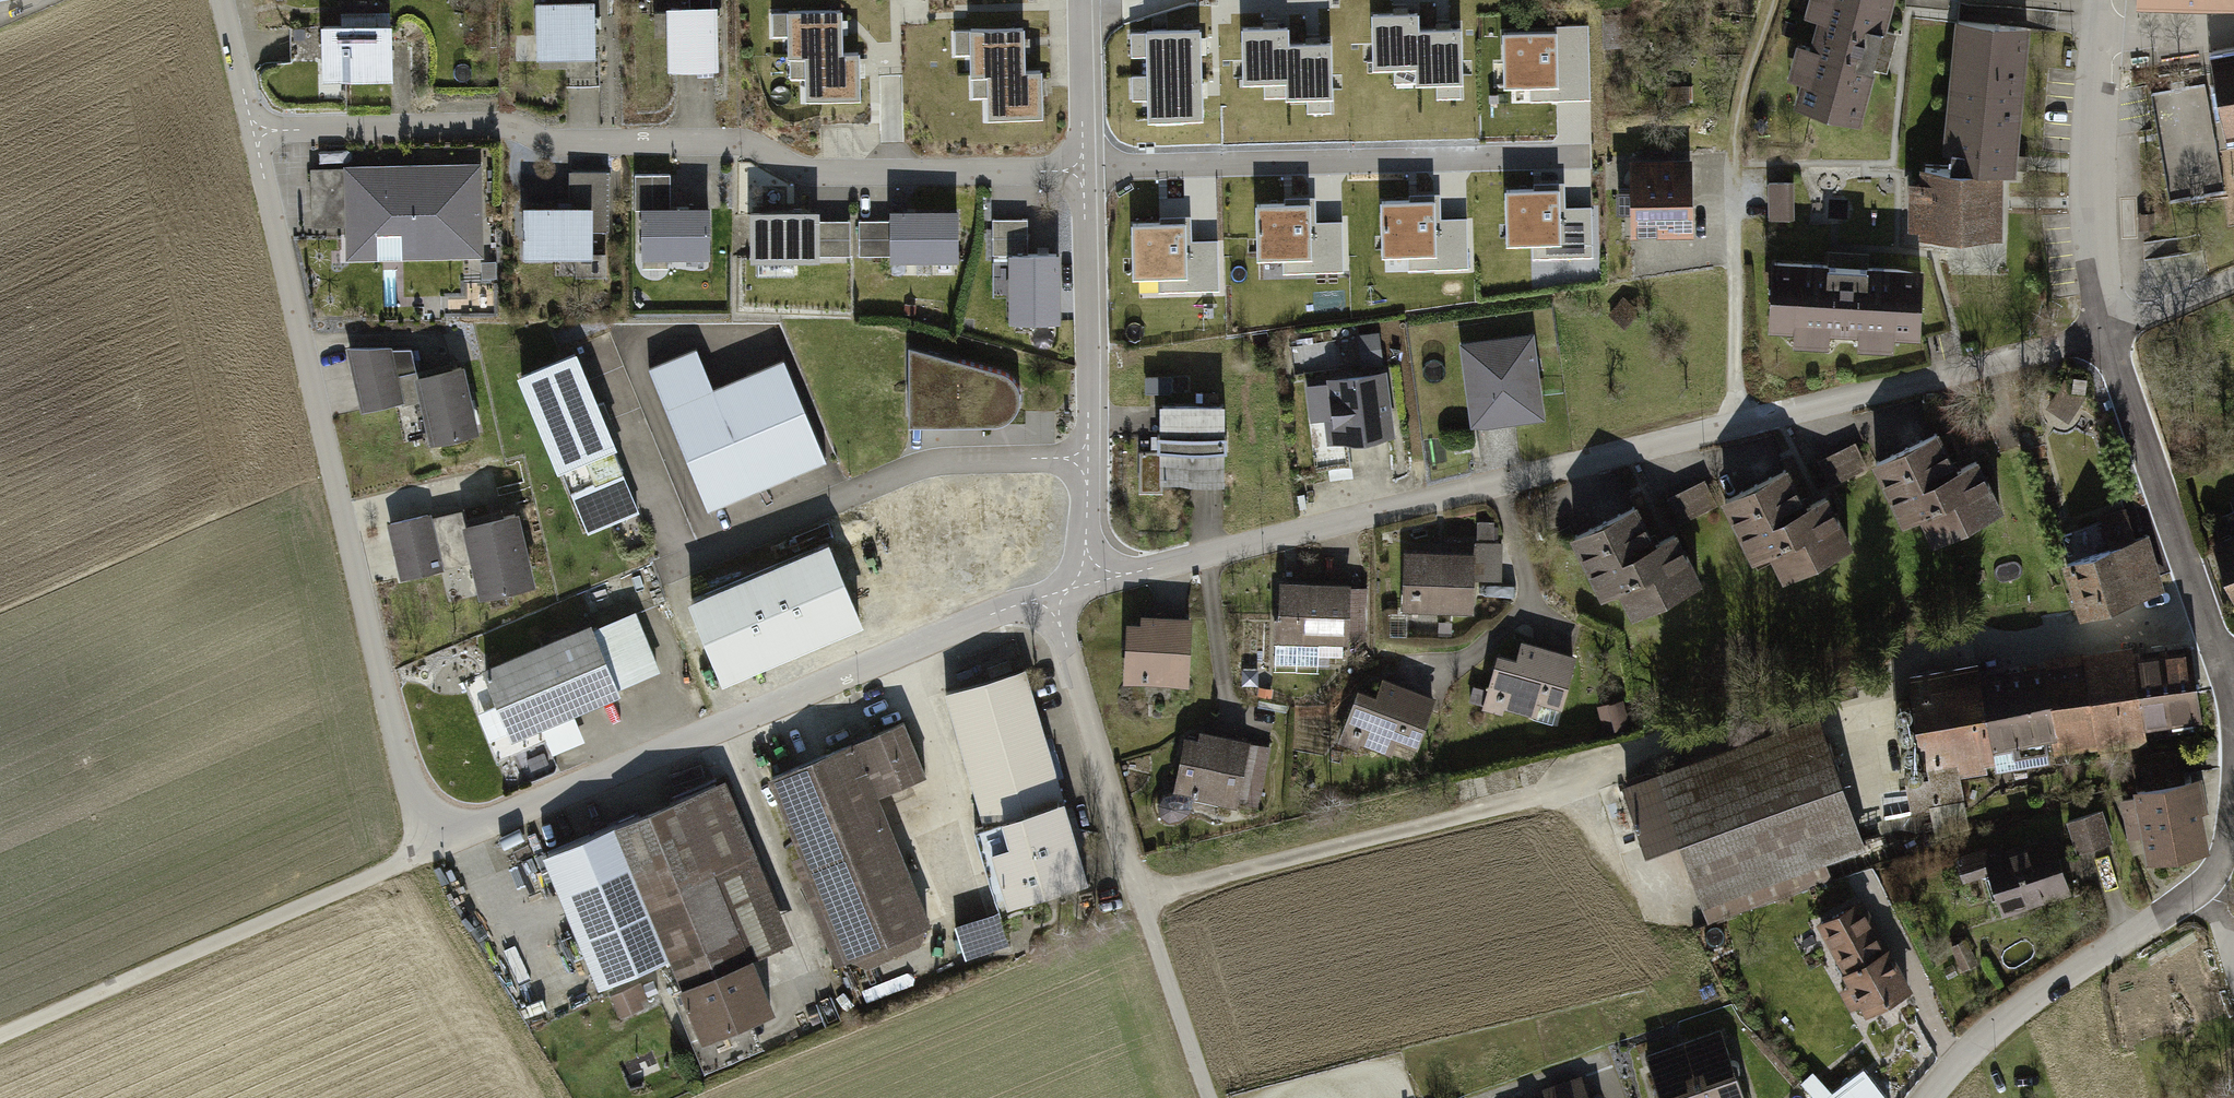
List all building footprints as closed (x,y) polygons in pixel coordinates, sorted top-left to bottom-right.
[(536,2),(539,56),(596,52),(593,0),(562,0),(536,2)] [(1805,12),(1820,16),(1812,45),(1799,42),(1790,75),(1801,78),(1795,103),(1859,119),(1891,0),(1808,0),(1805,12)] [(2135,14),(2233,17),(2233,0),(2135,0),(2135,14)] [(716,3),(664,5),(668,69),(719,66),(716,3)] [(802,53),(843,45),(841,4),(787,6),(788,53),(802,53)] [(1374,66),(1416,65),(1417,29),(1417,13),(1373,14),(1374,66)] [(1629,13),(1619,13),(1620,34),(1629,34),(1629,13)] [(2031,26),(1954,18),(1939,166),(2004,171),(2018,172),(2031,26)] [(967,70),(989,70),(1026,64),(1026,21),(967,22),(967,63),(967,70)] [(391,24),(320,26),(321,81),(393,79),(391,24)] [(1589,69),(1588,24),(1565,25),(1567,70),(1589,69)] [(1567,70),(1565,25),(1555,25),(1555,31),(1557,83),(1529,84),(1529,100),(1590,98),(1589,69),(1567,70)] [(1244,80),(1286,80),(1287,44),(1287,28),(1243,29),(1244,80)] [(1460,28),(1417,29),(1416,65),(1416,81),(1461,80),(1460,28)] [(1147,31),(1148,74),(1200,73),(1199,30),(1147,31)] [(1557,83),(1555,31),(1504,33),(1505,85),(1529,84),(1557,83)] [(1330,43),(1287,44),(1286,80),(1286,96),(1331,95),(1330,43)] [(863,45),(843,45),(802,53),(804,99),(865,97),(863,45)] [(2227,144),(2233,143),(2233,54),(2214,57),(2227,144)] [(1044,64),(1026,64),(989,70),(989,114),(1044,114),(1044,64)] [(1148,74),(1149,118),(1201,117),(1200,73),(1148,74)] [(2180,131),(2214,126),(2208,83),(2157,90),(2166,161),(2184,158),(2180,131)] [(1669,101),(1688,101),(1688,87),(1669,87),(1669,101)] [(1691,158),(1631,159),(1632,230),(1693,228),(1691,158)] [(480,164),(344,167),(345,258),(482,256),(480,164)] [(2007,239),(2004,171),(1924,167),(1924,181),(1911,181),(1911,228),(1920,228),(1920,240),(2007,239)] [(611,194),(611,168),(571,168),(571,194),(611,194)] [(1773,216),(1791,215),(1790,180),(1771,181),(1773,216)] [(1558,188),(1506,190),(1507,242),(1558,240),(1559,257),(1592,256),(1591,211),(1559,212),(1558,188)] [(595,202),(595,248),(609,248),(610,197),(577,196),(577,202),(595,202)] [(1434,199),(1381,201),(1383,253),(1434,251),(1434,268),(1468,267),(1467,222),(1434,223),(1434,199)] [(959,202),(888,203),(888,259),(960,259),(959,202)] [(1309,203),(1257,204),(1258,256),(1309,255),(1309,271),(1343,270),(1342,225),(1309,226),(1309,203)] [(594,205),(523,206),(523,256),(595,255),(594,205)] [(709,206),(644,205),(644,255),(709,255),(709,206)] [(824,206),(745,208),(747,261),(825,258),(824,206)] [(1184,222),(1132,223),(1133,275),(1184,273),(1185,290),(1219,289),(1218,244),(1185,245),(1184,222)] [(1012,302),(1012,319),(1062,319),(1061,267),(1077,267),(1076,234),(1060,234),(1060,243),(1035,243),(1035,230),(1002,230),(1003,302),(1012,302)] [(2152,286),(2208,274),(2203,248),(2147,259),(2152,286)] [(1926,265),(1771,256),(1767,332),(1791,334),(1790,342),(1829,344),(1830,332),(1856,334),(1859,345),(1889,346),(1890,333),(1922,335),(1926,265)] [(1624,326),(1638,309),(1625,299),(1611,316),(1624,326)] [(1534,326),(1455,336),(1467,428),(1545,418),(1534,326)] [(1323,413),(1326,440),(1391,432),(1379,332),(1356,334),(1361,372),(1328,376),(1332,412),(1323,413)] [(574,338),(518,361),(587,526),(643,503),(574,338)] [(661,358),(716,505),(832,461),(792,355),(719,383),(703,342),(661,358)] [(908,345),(908,417),(957,417),(957,424),(999,424),(1007,420),(1011,417),(1015,412),(1018,407),(1020,402),(1020,396),(1019,389),(1017,383),(1013,378),(1007,373),(1002,370),(908,345)] [(388,348),(347,349),(363,412),(402,402),(388,348)] [(463,364),(415,376),(431,443),(480,432),(463,364)] [(1173,377),(1144,376),(1144,393),(1173,394),(1173,377)] [(1225,401),(1160,402),(1162,482),(1227,481),(1225,401)] [(1941,429),(1871,461),(1903,529),(1920,521),(1932,548),(2008,513),(1983,459),(1959,469),(1941,429)] [(1852,448),(1817,465),(1831,488),(1863,470),(1852,448)] [(1790,467),(1723,499),(1755,563),(1772,555),(1785,583),(1856,548),(1829,492),(1807,502),(1790,467)] [(1702,481),(1667,500),(1679,524),(1715,505),(1702,481)] [(1637,504),(1571,536),(1601,600),(1619,592),(1632,620),(1704,585),(1679,531),(1656,539),(1637,504)] [(2104,544),(2054,558),(2071,619),(2163,593),(2148,538),(2138,541),(2127,504),(2095,513),(2104,544)] [(517,509),(464,521),(481,596),(534,584),(517,509)] [(428,512),(387,521),(400,581),(442,570),(428,512)] [(2210,544),(2233,603),(2233,534),(2210,544)] [(827,541),(688,597),(725,682),(864,624),(827,541)] [(1473,550),(1401,550),(1401,611),(1473,611),(1473,550)] [(1366,583),(1277,580),(1275,641),(1364,645),(1366,583)] [(588,623),(481,666),(509,735),(662,674),(637,610),(590,629),(588,623)] [(1126,622),(1124,682),(1187,683),(1189,618),(1141,616),(1141,623),(1126,622)] [(1979,663),(1906,674),(1922,782),(2206,740),(2192,646),(2138,654),(2136,643),(2045,657),(2047,668),(1981,678),(1979,663)] [(1516,658),(1498,653),(1483,707),(1556,727),(1575,659),(1520,644),(1516,658)] [(1028,664),(943,688),(1005,908),(1088,883),(1028,664)] [(1379,697),(1357,688),(1337,739),(1410,768),(1437,702),(1386,681),(1379,697)] [(905,718),(763,774),(837,962),(928,927),(877,798),(929,777),(905,718)] [(1817,719),(1626,787),(1648,849),(1679,838),(1711,928),(1834,884),(1828,866),(1864,853),(1817,719)] [(1174,795),(1258,810),(1270,745),(1186,730),(1174,795)] [(2192,782),(2189,773),(2159,776),(2135,782),(2136,792),(2139,791),(2140,797),(2124,800),(2131,838),(2148,834),(2151,855),(2149,855),(2149,860),(2204,851),(2190,783),(2192,782)] [(727,776),(612,822),(701,1040),(773,1011),(750,956),(793,938),(727,776)] [(2101,813),(2068,823),(2077,856),(2109,847),(2101,813)] [(2004,918),(2075,895),(2053,828),(1957,860),(1965,884),(1991,876),(2004,918)] [(1861,903),(1817,928),(1843,973),(1887,949),(1861,903)] [(1840,977),(1864,1020),(1915,992),(1891,949),(1840,977)] [(642,982),(614,994),(622,1012),(650,1001),(642,982)] [(1646,1053),(1661,1097),(1744,1097),(1721,1028),(1646,1053)] [(1801,1084),(1812,1097),(1890,1097),(1866,1068),(1833,1095),(1815,1073),(1801,1084)] [(1580,1073),(1542,1086),(1546,1097),(1589,1097),(1580,1073)]
